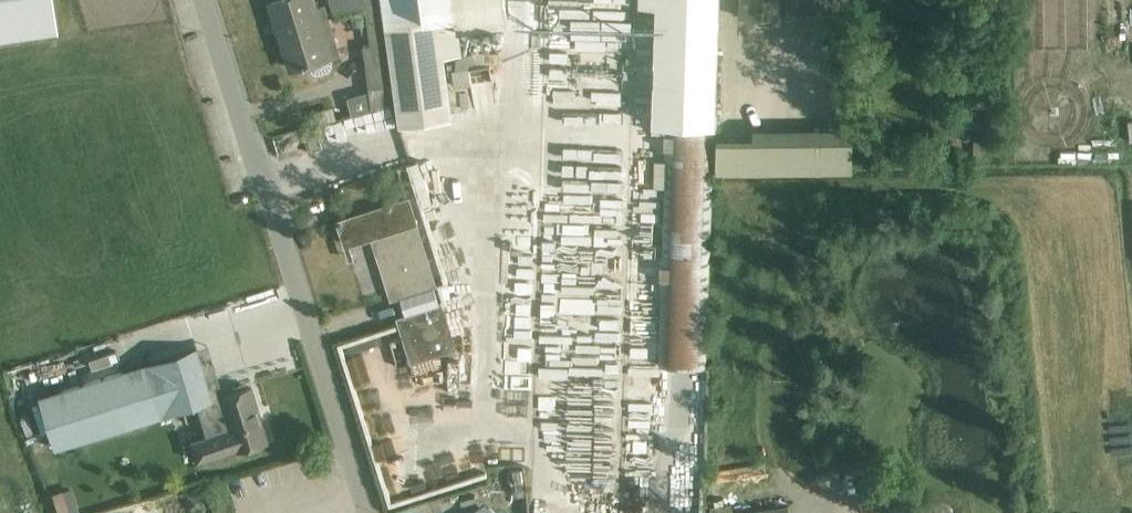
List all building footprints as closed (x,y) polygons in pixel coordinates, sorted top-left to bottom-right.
[(59,30),(55,0),(0,0),(0,38),(59,30)] [(310,64),(312,70),(315,72),(321,73),(329,70),(332,67),(334,63),(331,56),(339,53),(325,6),(315,9),(313,0),(283,0),(272,4),(292,68),(304,64),(304,66),(310,64)] [(335,17),(365,8),(371,44),(364,46),(373,109),(395,106),(398,125),(453,117),(444,57),(465,54),(461,24),(511,17),(508,0),(330,0),(335,17)] [(639,4),(657,5),(653,124),(717,125),(720,0),(639,0),(639,4)] [(740,17),(786,18),(811,19),(852,18),(852,0),(741,0),(740,17)] [(322,148),(316,127),(304,130),(309,152),(322,148)] [(660,184),(658,363),(705,364),(707,127),(663,127),(662,157),(652,157),(652,184),(660,184)] [(851,172),(851,134),(714,134),(714,172),(851,172)] [(406,200),(360,215),(339,221),(346,245),(373,236),(392,298),(433,285),(406,200)] [(472,312),(474,294),(441,306),(399,319),(412,362),(457,348),(456,346),(475,339),(469,322),(467,314),(472,312)] [(167,358),(145,364),(161,417),(183,410),(204,404),(188,351),(167,358)] [(145,364),(39,396),(55,449),(161,417),(145,364)] [(252,388),(223,397),(232,430),(192,442),(198,461),(238,449),(239,450),(268,441),(252,388)] [(1130,427),(1112,426),(1111,453),(1128,453),(1130,427)] [(740,463),(742,480),(763,477),(761,460),(740,463)] [(558,462),(544,468),(556,494),(570,488),(558,462)] [(623,512),(650,512),(650,479),(624,479),(623,512)] [(53,488),(56,512),(66,512),(74,512),(71,486),(53,488)] [(731,501),(710,504),(711,512),(732,512),(731,501)] [(737,512),(789,512),(788,505),(737,512)]
